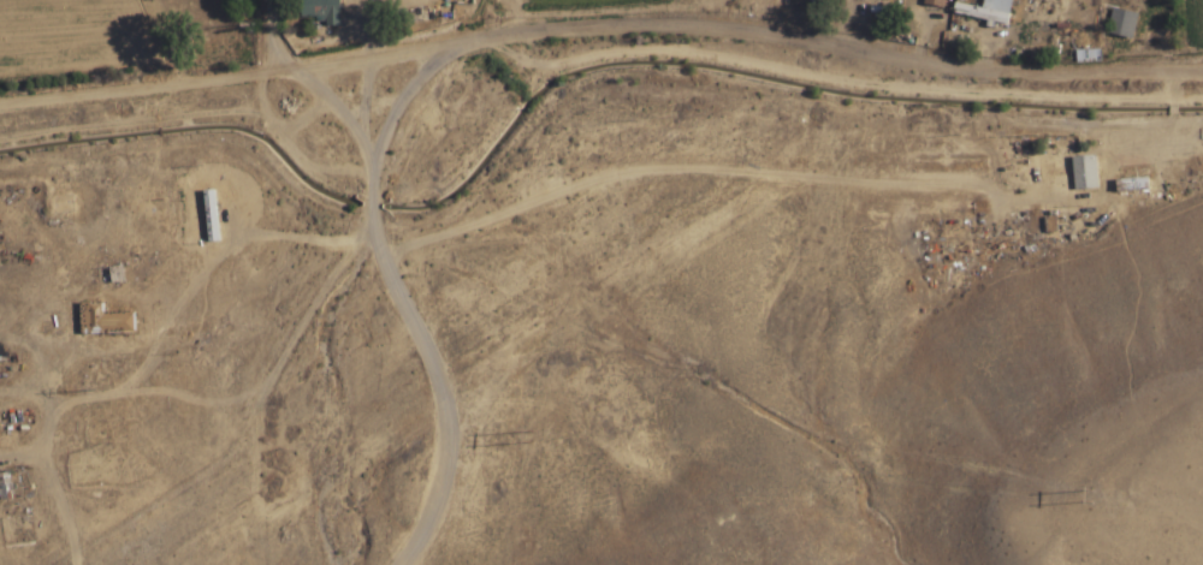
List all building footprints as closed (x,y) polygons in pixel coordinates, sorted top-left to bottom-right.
[(326,25),(340,25),(340,0),(301,0),(301,16),(326,16),(326,25)] [(1008,24),(1012,0),(984,0),(983,7),(955,2),(953,15),(1008,24)] [(1108,32),(1133,38),(1139,13),(1114,7),(1108,32)] [(1073,156),(1073,188),(1099,188),(1098,156),(1073,156)] [(1118,190),(1148,190),(1148,179),(1118,179),(1118,190)] [(217,241),(213,188),(201,189),(206,242),(217,241)] [(56,212),(74,212),(74,195),(56,195),(56,212)] [(125,284),(123,265),(96,268),(98,287),(125,284)] [(135,312),(103,312),(103,301),(79,301),(79,335),(135,335),(135,312)]
